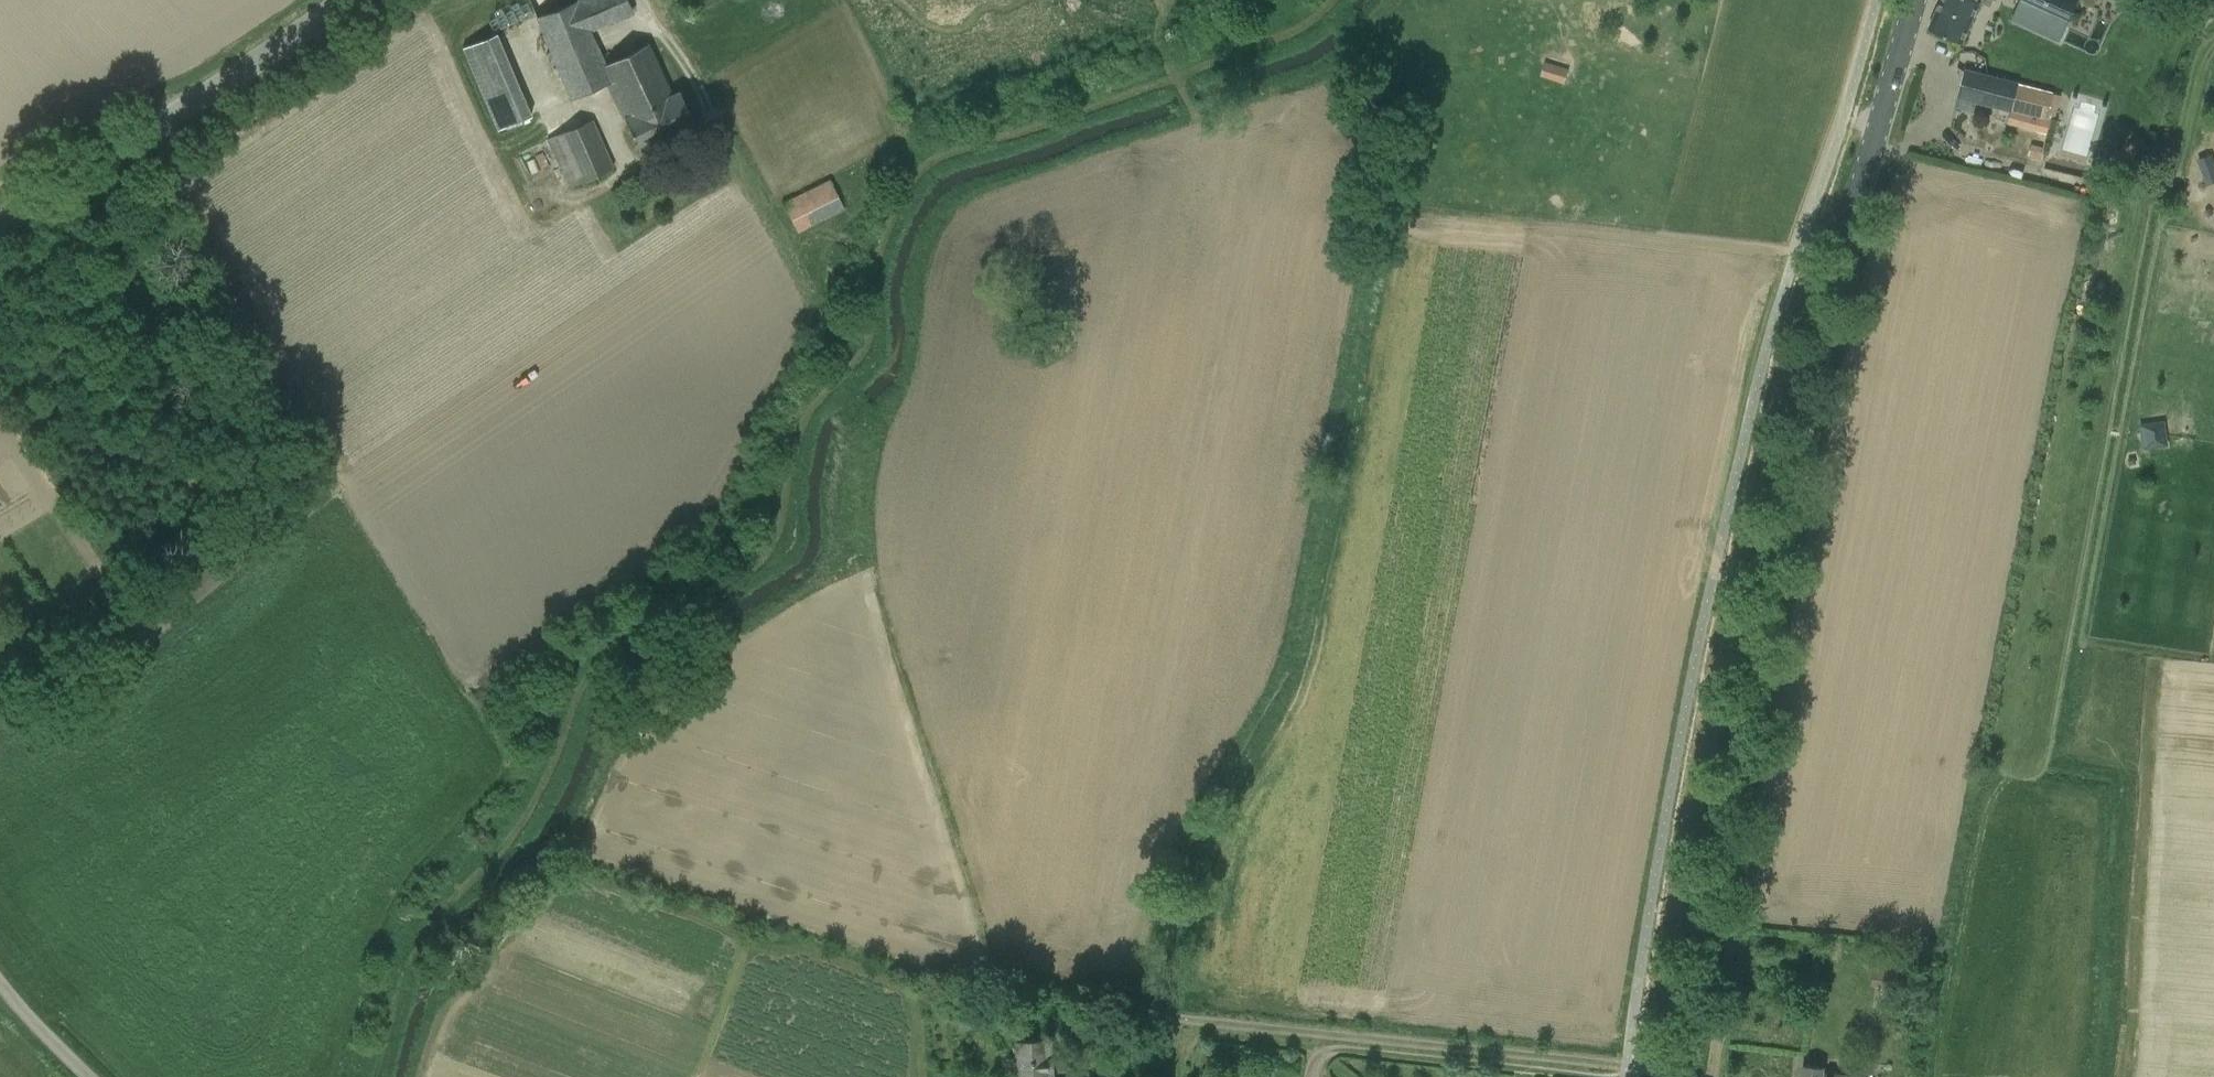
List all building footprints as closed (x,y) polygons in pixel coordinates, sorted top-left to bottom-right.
[(674,132),(694,123),(679,91),(671,95),(648,44),(604,64),(589,32),(632,12),(631,12),(633,11),(628,0),(578,0),(535,17),(571,100),(606,84),(639,148),(674,132)] [(1929,28),(1962,43),(1980,2),(1990,6),(1993,0),(1941,0),(1929,28)] [(2018,5),(2067,26),(2078,0),(2020,0),(2018,5)] [(497,131),(531,117),(496,34),(463,48),(497,131)] [(1541,76),(1565,84),(1569,70),(1545,62),(1541,76)] [(1959,97),(2011,111),(2008,125),(2028,130),(2029,127),(2033,128),(2035,117),(2048,120),(2054,92),(1966,69),(1959,97)] [(593,119),(548,138),(569,188),(614,168),(593,119)] [(2153,150),(2139,135),(2124,149),(2139,163),(2153,150)] [(2040,159),(2043,146),(2031,143),(2028,156),(2040,159)] [(2213,182),(2213,164),(2213,161),(2200,166),(2206,184),(2213,182)] [(844,207),(831,180),(783,204),(797,231),(844,207)] [(2143,420),(2144,447),(2167,445),(2166,419),(2143,420)] [(1053,1039),(1016,1043),(1018,1076),(1056,1076),(1053,1039)] [(1826,1067),(1804,1064),(1802,1076),(1870,1076),(1825,1072),(1826,1067)]
